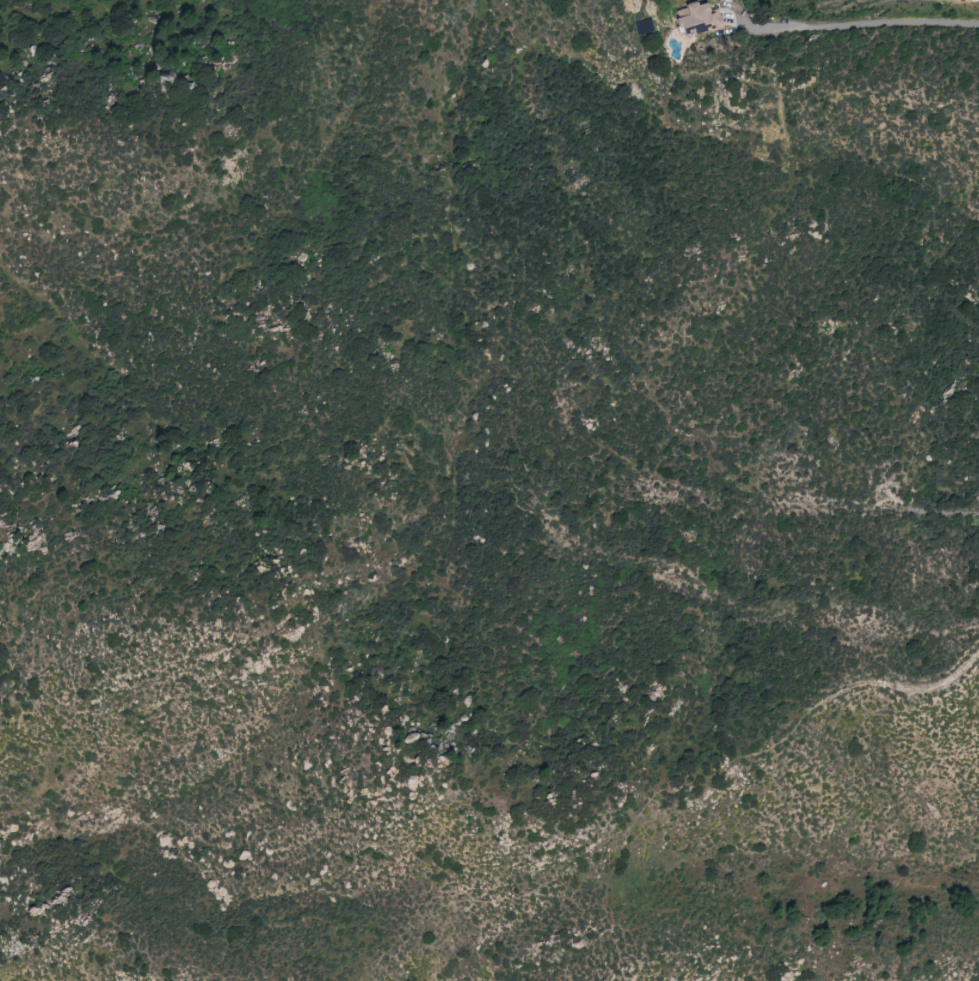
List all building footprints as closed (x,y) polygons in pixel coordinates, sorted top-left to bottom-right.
[(722,9),(717,12),(714,4),(704,7),(703,3),(679,12),(688,37),(700,33),(701,37),(729,28),(722,9)]
